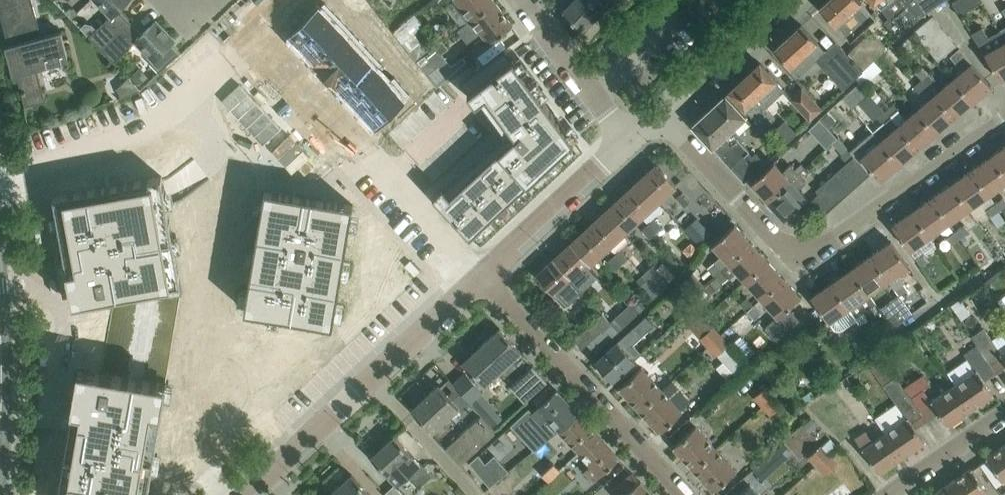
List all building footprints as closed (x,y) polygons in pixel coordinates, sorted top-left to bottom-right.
[(46,99),(45,99),(37,68),(69,60),(61,30),(42,36),(32,0),(0,0),(0,12),(25,106),(46,100),(46,99)] [(101,49),(130,21),(118,9),(128,0),(95,0),(110,15),(88,36),(101,49)] [(287,34),(303,51),(335,22),(320,6),(323,4),(319,0),(309,0),(296,12),(304,19),(290,32),(287,34)] [(471,19),(495,1),(494,0),(456,0),(471,19)] [(601,10),(590,0),(573,0),(562,11),(581,30),(601,10)] [(610,0),(590,0),(601,10),(610,0)] [(709,11),(727,18),(735,0),(713,0),(709,11)] [(859,0),(827,0),(819,7),(850,41),(875,18),(859,0)] [(920,17),(904,0),(870,0),(874,4),(875,2),(880,8),(888,16),(884,21),(898,36),(920,17)] [(920,17),(927,10),(943,0),(904,0),(920,17)] [(959,15),(982,1),(982,0),(955,0),(951,2),(959,15)] [(513,24),(495,1),(471,19),(489,43),(513,24)] [(365,6),(358,11),(366,20),(372,15),(365,6)] [(69,7),(66,10),(72,16),(77,11),(73,7),(69,7)] [(372,15),(366,20),(373,30),(380,25),(372,15)] [(932,15),(913,30),(938,60),(956,44),(932,15)] [(179,52),(171,44),(175,39),(155,19),(154,20),(155,20),(141,33),(130,21),(101,49),(113,62),(134,41),(153,59),(150,62),(159,71),(179,52)] [(335,22),(303,51),(317,66),(349,37),(335,22)] [(774,49),(791,67),(798,75),(825,50),(801,24),(774,49)] [(999,30),(987,37),(981,26),(972,32),(1000,79),(1004,76),(1004,39),(999,30)] [(887,46),(871,30),(848,53),(863,69),(887,46)] [(349,37),(317,66),(332,81),(363,52),(349,37)] [(390,38),(383,43),(391,52),(397,47),(390,38)] [(962,70),(952,78),(972,101),(991,85),(959,47),(950,55),(962,70)] [(442,187),(432,196),(469,236),(574,139),(512,58),(511,59),(504,49),(460,82),(475,103),(480,99),(505,133),(511,128),(515,134),(450,195),(442,187)] [(407,50),(400,55),(408,64),(414,59),(407,50)] [(417,61),(417,62),(436,87),(451,74),(437,56),(432,50),(417,61)] [(833,60),(849,78),(860,69),(843,51),(833,60)] [(363,52),(332,81),(345,96),(377,67),(363,52)] [(785,89),(759,62),(759,61),(728,90),(754,118),(785,89)] [(377,67),(345,96),(359,111),(391,81),(377,67)] [(930,72),(922,79),(928,87),(936,80),(930,72)] [(128,77),(117,87),(125,95),(140,90),(128,77)] [(954,117),(972,101),(952,78),(934,93),(954,117)] [(928,87),(922,79),(914,86),(921,93),(928,87)] [(391,81),(359,111),(375,128),(378,126),(378,125),(391,113),(399,121),(416,104),(408,95),(405,97),(391,81)] [(852,108),(869,93),(860,83),(843,98),(852,108)] [(792,96),(811,116),(821,107),(802,86),(792,96)] [(936,132),(954,117),(934,93),(916,109),(936,132)] [(727,127),(731,124),(736,130),(746,121),(741,115),(743,113),(725,94),(692,124),(744,181),(765,162),(755,152),(752,155),(748,151),(749,150),(727,127)] [(918,148),(936,132),(916,109),(906,117),(894,104),(886,110),(918,148)] [(899,163),(918,148),(886,110),(880,116),(885,122),(874,132),(880,139),(879,140),(899,163)] [(827,112),(821,118),(828,126),(834,120),(827,112)] [(809,129),(826,148),(837,138),(820,119),(809,129)] [(844,142),(842,144),(841,145),(851,157),(866,145),(848,125),(838,135),(844,142)] [(880,179),(899,163),(879,140),(861,156),(880,179)] [(991,155),(1004,175),(1004,144),(991,155)] [(812,160),(818,172),(842,159),(836,147),(812,160)] [(870,173),(854,155),(843,165),(859,183),(870,173)] [(991,155),(971,168),(989,193),(1004,182),(1004,175),(991,155)] [(767,200),(798,173),(790,165),(783,171),(774,161),(751,182),(767,200)] [(657,163),(639,179),(659,200),(667,192),(675,200),(677,198),(684,206),(691,201),(657,163)] [(859,183),(843,165),(833,173),(850,191),(859,183)] [(995,202),(989,193),(971,168),(951,182),(969,207),(980,200),(998,226),(1004,222),(1004,218),(999,210),(1000,210),(995,202)] [(798,188),(805,181),(798,173),(767,200),(784,218),(807,198),(798,188)] [(850,191),(833,173),(824,181),(841,199),(850,191)] [(53,195),(54,205),(55,208),(56,214),(58,225),(58,228),(59,228),(61,239),(60,239),(61,242),(63,253),(63,256),(64,256),(67,273),(67,276),(69,287),(70,290),(68,290),(71,305),(94,300),(94,299),(97,298),(96,298),(108,296),(111,296),(111,295),(115,295),(102,371),(97,370),(98,370),(95,369),(95,370),(90,369),(90,367),(76,365),(74,379),(76,380),(75,385),(74,385),(74,388),(72,399),(72,402),(71,408),(64,407),(62,419),(69,420),(69,422),(68,422),(68,424),(66,436),(65,438),(66,438),(64,449),(63,452),(64,452),(62,463),(61,463),(61,466),(59,477),(58,480),(59,480),(57,491),(56,491),(56,494),(147,494),(148,492),(149,489),(148,489),(150,478),(151,478),(151,475),(152,466),(154,454),(155,455),(155,452),(157,439),(158,436),(157,436),(159,425),(160,425),(160,422),(162,411),(162,409),(164,397),(165,395),(162,394),(164,382),(180,290),(182,290),(179,271),(179,268),(178,268),(176,257),(177,257),(176,254),(175,249),(173,237),(173,235),(172,235),(170,221),(170,218),(169,218),(167,207),(168,207),(167,205),(165,193),(164,188),(164,185),(163,186),(161,175),(155,176),(152,176),(152,177),(141,179),(141,178),(138,179),(127,181),(124,181),(125,182),(105,185),(105,186),(104,185),(102,186),(91,188),(88,188),(88,189),(77,191),(77,190),(74,191),(63,193),(60,193),(60,194),(53,195)] [(659,200),(639,179),(622,195),(641,216),(659,200)] [(841,199),(824,181),(815,189),(818,193),(831,207),(841,199)] [(969,207),(951,182),(932,196),(949,221),(969,207)] [(247,289),(244,309),(252,310),(252,311),(255,311),(266,313),(269,314),(269,313),(280,315),(280,316),(283,316),(294,317),(294,318),(297,318),(301,319),(308,320),(311,321),(311,320),(322,322),(322,323),(324,323),(325,323),(332,324),(336,304),(337,301),(336,301),(338,290),(339,288),(338,287),(340,276),(341,276),(341,274),(343,262),(344,259),(343,259),(345,248),(346,248),(346,245),(347,234),(348,234),(348,232),(348,231),(351,213),(352,211),(351,211),(353,203),(337,201),(337,200),(335,200),(324,198),(321,198),(296,194),(296,193),(293,193),(282,191),(279,191),(264,188),(263,196),(262,196),(262,198),(259,217),(259,219),(257,231),(257,230),(256,233),(257,233),(255,244),(254,244),(254,247),(252,259),(251,261),(252,261),(250,273),(249,275),(250,275),(248,286),(247,286),(247,289)] [(831,207),(818,193),(809,202),(822,216),(831,207)] [(641,216),(622,195),(605,211),(624,232),(641,216)] [(949,221),(932,196),(912,210),(930,235),(949,221)] [(1003,196),(995,202),(1000,210),(1004,206),(1004,198),(1003,196)] [(930,235),(912,210),(892,224),(909,249),(930,235)] [(624,232),(605,211),(588,227),(607,247),(624,232)] [(655,217),(648,224),(656,232),(663,225),(655,217)] [(721,254),(708,267),(715,275),(751,241),(735,223),(734,223),(712,244),(721,254)] [(656,232),(648,224),(642,230),(649,238),(656,232)] [(963,224),(955,230),(960,237),(969,232),(963,224)] [(607,247),(588,227),(570,242),(589,263),(607,247)] [(946,236),(951,244),(960,237),(955,230),(946,236)] [(871,254),(888,278),(894,287),(903,281),(905,280),(899,271),(908,265),(890,240),(871,254)] [(751,241),(715,275),(716,276),(722,283),(736,271),(744,280),(767,259),(751,241)] [(589,263),(570,242),(553,258),(581,288),(596,273),(588,264),(589,263)] [(621,248),(614,255),(622,263),(629,257),(621,248)] [(921,265),(930,259),(924,251),(915,258),(921,265)] [(888,278),(871,254),(851,267),(869,292),(888,278)] [(622,263),(614,255),(608,261),(616,270),(622,263)] [(581,288),(553,258),(536,274),(563,304),(581,288)] [(761,298),(783,277),(767,259),(744,280),(761,298)] [(869,292),(851,267),(831,281),(848,307),(849,306),(855,314),(856,316),(876,302),(869,292)] [(657,270),(643,284),(654,296),(669,282),(657,270)] [(716,276),(702,288),(709,296),(722,283),(716,276)] [(799,317),(788,306),(800,295),(783,277),(761,298),(777,316),(766,326),(776,337),(799,317)] [(848,307),(831,281),(811,296),(828,321),(848,307)] [(677,289),(668,297),(674,304),(683,296),(677,289)] [(911,314),(898,295),(879,309),(888,322),(892,327),(911,314)] [(740,303),(747,310),(754,304),(747,296),(740,303)] [(960,297),(950,304),(961,319),(970,312),(960,297)] [(761,312),(754,304),(747,310),(754,318),(761,312)] [(629,305),(611,322),(619,331),(637,314),(629,305)] [(596,352),(619,331),(611,322),(610,322),(607,317),(603,313),(594,321),(602,330),(587,343),(596,352)] [(634,358),(626,349),(654,324),(646,315),(595,361),(612,379),(634,358)] [(851,329),(860,323),(854,315),(845,321),(851,329)] [(900,339),(892,327),(888,322),(867,336),(879,353),(900,339)] [(707,346),(720,334),(711,325),(698,337),(707,346)] [(462,362),(484,384),(498,371),(524,399),(547,379),(532,363),(532,364),(520,351),(520,350),(499,327),(462,362)] [(1000,352),(983,327),(971,335),(977,344),(996,371),(1004,365),(1004,348),(1000,352)] [(715,356),(729,343),(720,334),(707,346),(715,356)] [(984,379),(996,371),(977,344),(965,352),(976,368),(953,384),(970,409),(993,393),(984,379)] [(915,427),(927,419),(907,391),(906,391),(880,353),(869,360),(907,416),(885,432),(901,456),(924,440),(915,427)] [(619,387),(639,409),(661,389),(641,367),(619,387)] [(466,371),(454,382),(471,401),(483,390),(466,371)] [(852,372),(830,387),(841,404),(864,389),(852,372)] [(411,408),(460,462),(495,430),(450,379),(447,382),(457,394),(452,399),(439,384),(439,383),(411,408)] [(947,424),(970,409),(953,384),(931,400),(918,383),(907,391),(927,419),(938,411),(947,424)] [(776,393),(768,384),(753,397),(761,406),(776,393)] [(557,430),(577,412),(556,389),(532,411),(529,407),(511,424),(533,450),(557,430)] [(681,411),(661,389),(639,409),(659,431),(681,411)] [(811,389),(802,395),(807,402),(815,396),(811,389)] [(769,415),(784,401),(776,393),(761,406),(769,415)] [(598,434),(577,412),(557,430),(578,452),(598,434)] [(673,446),(693,468),(715,448),(695,426),(673,446)] [(879,472),(901,456),(885,432),(873,440),(866,430),(855,438),(879,472)] [(503,449),(518,439),(513,432),(498,441),(503,449)] [(618,457),(598,434),(578,452),(589,464),(582,471),(592,481),(618,457)] [(408,474),(420,486),(432,474),(420,461),(419,462),(411,454),(411,453),(394,435),(371,457),(388,475),(397,484),(408,474)] [(986,456),(1003,481),(1004,480),(1004,443),(986,456)] [(816,464),(828,453),(820,444),(808,455),(816,464)] [(520,477),(513,467),(510,469),(493,448),(482,456),(506,487),(520,477)] [(736,470),(715,448),(693,468),(713,490),(736,470)] [(773,450),(752,471),(762,481),(784,461),(773,450)] [(836,462),(828,453),(816,464),(823,473),(836,462)] [(479,456),(470,463),(490,486),(498,478),(479,456)] [(549,481),(561,470),(555,463),(542,474),(549,481)] [(946,484),(954,494),(983,494),(988,492),(971,467),(946,484)] [(615,494),(653,494),(632,472),(611,491),(615,494)] [(330,494),(331,494),(370,494),(371,494),(352,473),(351,474),(351,475),(331,493),(330,494)] [(394,484),(383,494),(384,494),(404,494),(394,484)] [(946,484),(930,494),(954,494),(946,484)] [(749,485),(738,494),(759,494),(749,485)] [(770,486),(760,494),(778,494),(770,486)]
